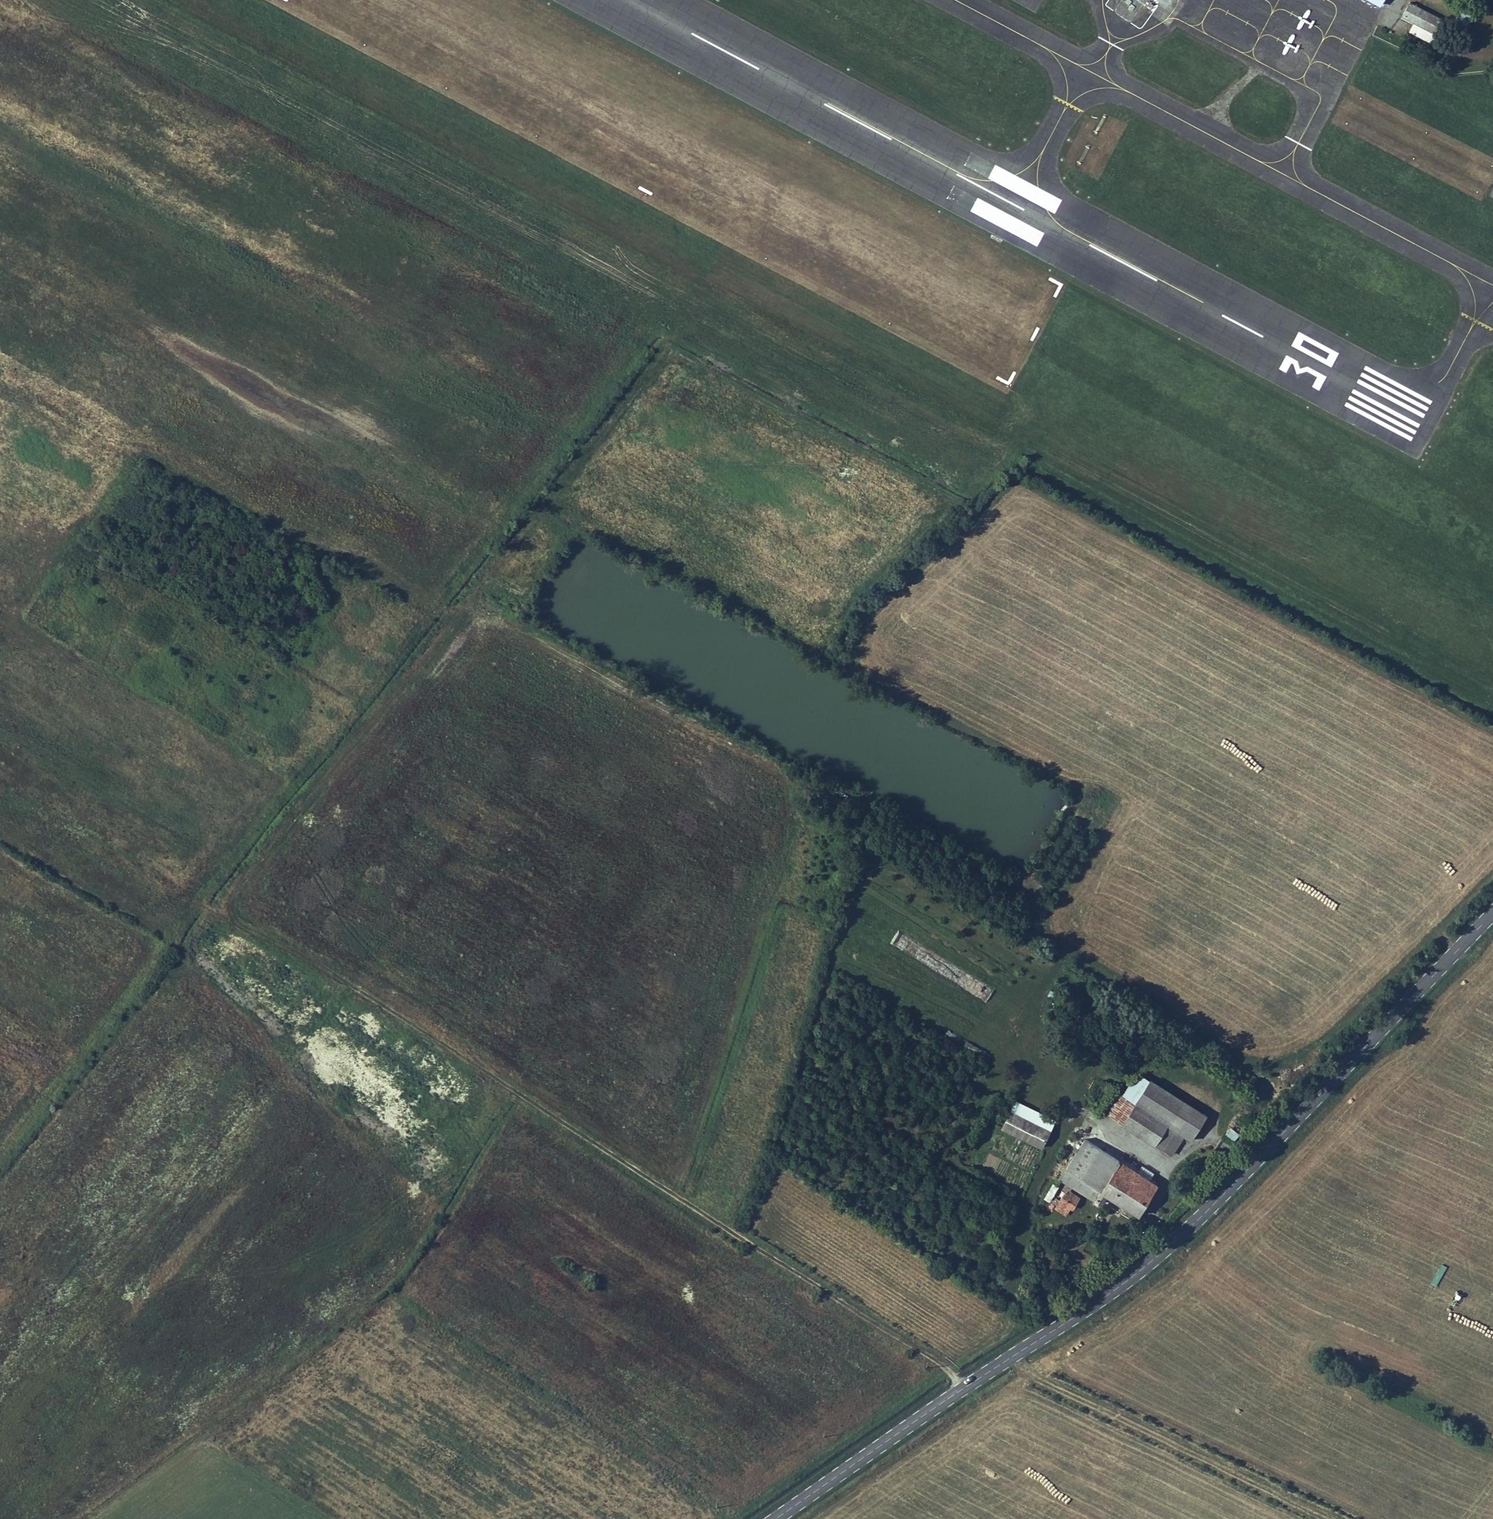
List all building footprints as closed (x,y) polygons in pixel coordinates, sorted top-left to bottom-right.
[(1404,12),(1438,29),(1445,16),(1417,0),(1411,0),(1404,12)] [(1460,7),(1456,21),(1469,24),(1473,10),(1460,7)] [(1137,1100),(1154,1076),(1138,1068),(1124,1092),(1137,1100)] [(1193,1136),(1210,1111),(1154,1076),(1137,1100),(1186,1132),(1193,1136)] [(1120,1087),(1105,1112),(1124,1123),(1137,1100),(1124,1092),(1120,1087)] [(1059,1116),(1017,1096),(1003,1126),(1045,1147),(1059,1116)] [(1137,1100),(1124,1123),(1173,1153),(1186,1132),(1137,1100)] [(1223,1135),(1234,1140),(1239,1131),(1228,1126),(1223,1135)] [(1124,1159),(1087,1136),(1060,1177),(1098,1202),(1105,1190),(1124,1159)] [(1012,1159),(1019,1140),(1010,1137),(1002,1155),(1012,1159)] [(1143,1214),(1161,1183),(1124,1159),(1105,1190),(1143,1214)] [(1069,1186),(1060,1199),(1075,1208),(1083,1195),(1069,1186)]
